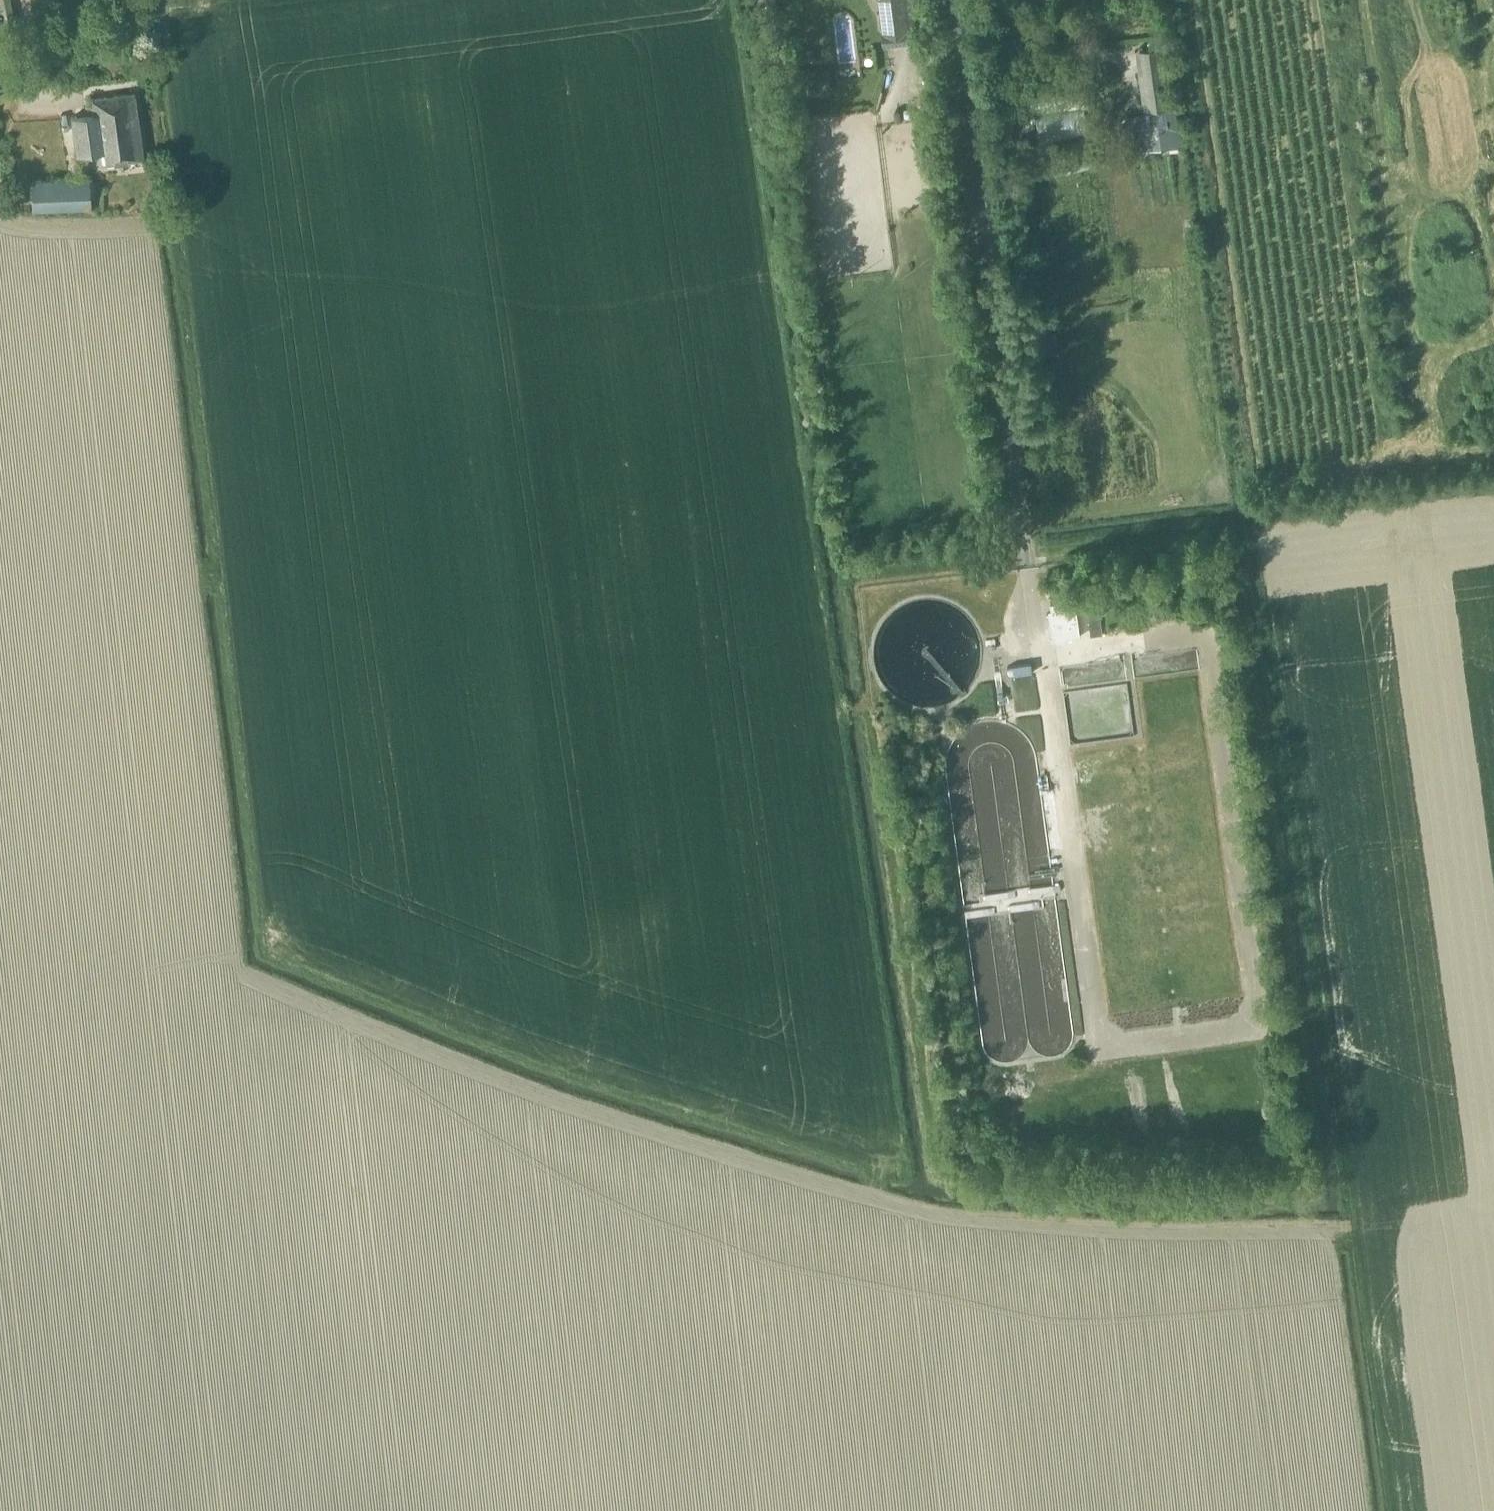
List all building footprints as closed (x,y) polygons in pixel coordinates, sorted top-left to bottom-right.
[(905,0),(877,0),(883,47),(910,43),(905,0)] [(1127,115),(1130,137),(1170,131),(1167,107),(1173,106),(1165,46),(1136,50),(1144,110),(1149,110),(1149,112),(1127,115)] [(1091,107),(1090,86),(1029,89),(1030,110),(1091,107)] [(105,163),(142,158),(133,93),(89,99),(92,114),(70,117),(76,154),(103,150),(105,163)] [(1044,161),(1096,155),(1094,142),(1043,147),(1044,161)] [(32,210),(91,208),(89,180),(31,182),(32,210)] [(1194,237),(1192,219),(1183,220),(1185,237),(1194,237)] [(1056,331),(1033,335),(1036,356),(1059,353),(1056,331)] [(1080,636),(1078,618),(1075,600),(1050,603),(1052,620),(1050,621),(1052,640),(1080,636)] [(1090,607),(1093,629),(1106,628),(1103,605),(1090,607)]
